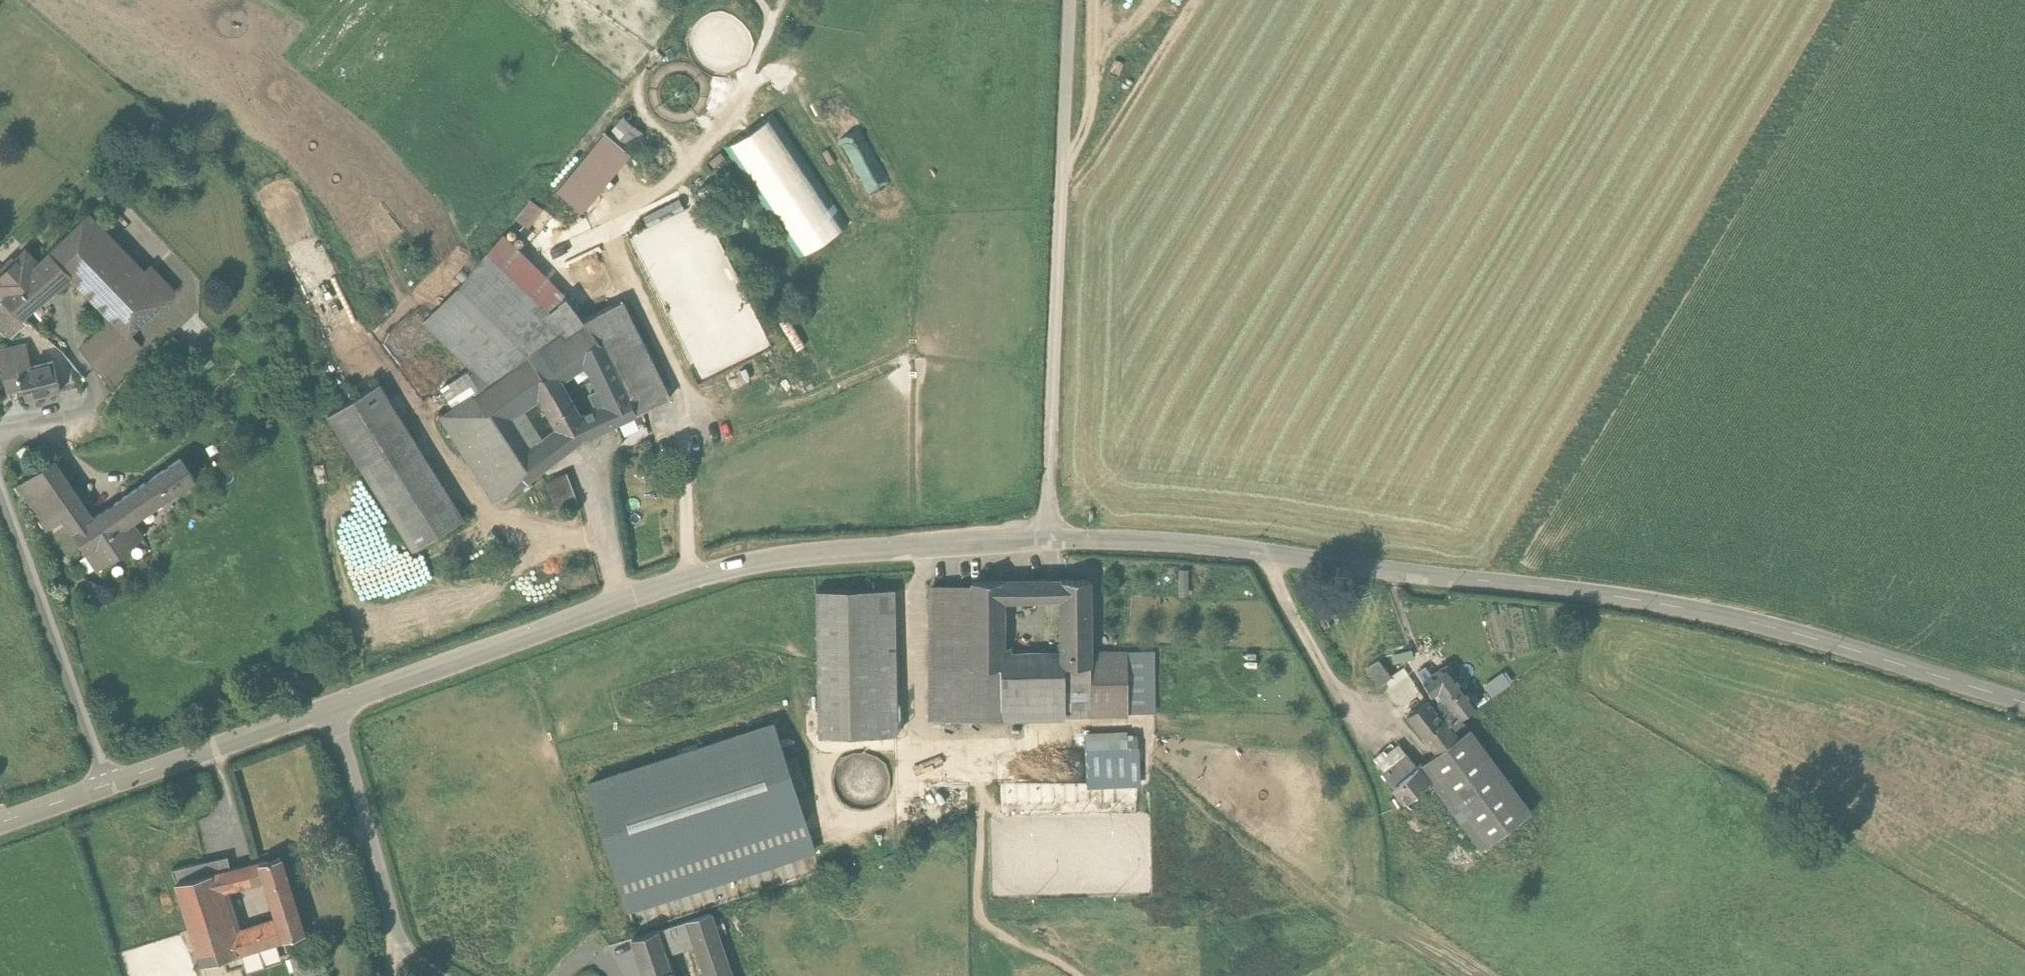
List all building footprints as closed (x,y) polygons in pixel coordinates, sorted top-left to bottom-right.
[(605,133),(556,192),(582,212),(630,154),(605,133)] [(527,227),(543,231),(549,207),(534,203),(527,227)] [(141,275),(87,219),(74,233),(127,288),(141,275)] [(74,233),(72,231),(50,254),(70,275),(114,321),(128,334),(129,333),(151,313),(127,288),(74,233)] [(28,253),(17,264),(27,275),(38,264),(28,253)] [(567,331),(487,253),(458,288),(529,357),(530,358),(551,344),(550,343),(562,335),(567,331)] [(27,275),(3,299),(22,317),(70,275),(50,254),(38,264),(27,275)] [(0,275),(0,297),(3,299),(27,275),(17,264),(14,261),(0,275)] [(141,275),(127,288),(151,313),(174,291),(151,267),(141,275)] [(458,288),(458,287),(424,321),(472,368),(489,385),(529,357),(458,288)] [(3,299),(0,302),(0,324),(12,337),(27,323),(22,317),(3,299)] [(621,302),(583,320),(567,331),(562,335),(583,365),(588,362),(590,366),(607,355),(636,413),(669,399),(621,302)] [(114,321),(81,350),(95,367),(97,368),(98,368),(128,341),(133,337),(129,333),(128,334),(114,321)] [(562,335),(550,343),(551,344),(530,358),(551,391),(561,386),(560,381),(583,365),(562,335)] [(128,341),(98,368),(105,376),(135,349),(128,341)] [(53,362),(29,368),(24,346),(4,351),(8,367),(4,368),(9,391),(22,387),(25,400),(60,391),(53,362)] [(636,413),(607,355),(590,366),(606,404),(592,410),(580,418),(581,418),(581,419),(580,420),(587,435),(636,413)] [(559,429),(528,452),(506,418),(539,394),(542,397),(551,391),(530,358),(529,357),(489,385),(454,409),(442,417),(494,500),(526,480),(569,448),(559,429)] [(472,368),(441,389),(454,409),(489,385),(472,368)] [(378,383),(327,415),(359,466),(410,434),(378,383)] [(580,418),(561,386),(551,391),(542,397),(559,429),(569,448),(583,437),(587,435),(580,420),(581,419),(581,418),(580,418)] [(410,434),(359,466),(412,551),(463,519),(410,434)] [(180,459),(117,502),(130,522),(193,479),(180,459)] [(117,502),(93,519),(52,461),(32,475),(63,520),(97,569),(141,538),(130,522),(117,502)] [(567,473),(553,478),(547,483),(557,510),(578,502),(567,473)] [(63,520),(32,475),(15,487),(46,532),(63,520)] [(1089,653),(1088,578),(1060,579),(1060,598),(1060,654),(1061,687),(1090,686),(1090,680),(1089,653)] [(1060,654),(1002,656),(1002,599),(1060,598),(1060,579),(972,580),(972,587),(931,587),(931,715),(1090,713),(1090,686),(1061,687),(1060,654)] [(893,588),(816,590),(818,735),(896,734),(893,588)] [(1127,679),(1126,653),(1089,653),(1090,680),(1127,679)] [(1415,697),(1386,656),(1383,657),(1379,659),(1378,659),(1377,659),(1390,678),(1391,677),(1393,681),(1407,703),(1415,697)] [(1390,678),(1377,659),(1367,668),(1380,685),(1390,678)] [(1476,704),(1445,666),(1424,682),(1430,695),(1432,693),(1438,700),(1439,699),(1442,697),(1459,718),(1476,704)] [(1495,696),(1516,683),(1508,670),(1487,683),(1495,696)] [(1127,712),(1127,679),(1090,680),(1090,686),(1090,713),(1127,712)] [(1442,697),(1439,699),(1441,702),(1432,709),(1442,722),(1444,720),(1448,725),(1457,719),(1459,718),(1442,697)] [(1432,709),(1425,701),(1407,716),(1423,736),(1442,722),(1432,709)] [(1442,722),(1423,736),(1436,752),(1456,737),(1452,730),(1460,724),(1458,720),(1457,719),(1448,725),(1444,720),(1442,722)] [(789,721),(598,772),(636,913),(660,907),(663,920),(717,906),(716,902),(743,895),(739,877),(787,864),(791,877),(828,867),(789,721)] [(1090,730),(1092,781),(1145,779),(1144,728),(1090,730)] [(1469,728),(1456,737),(1436,752),(1417,766),(1456,817),(1460,817),(1483,847),(1531,811),(1469,728)] [(1416,767),(1405,754),(1382,773),(1404,801),(1428,783),(1428,782),(1416,767)] [(1428,782),(1428,783),(1404,801),(1432,836),(1456,817),(1428,782)] [(227,856),(171,869),(202,964),(228,956),(283,939),(277,919),(229,934),(216,891),(264,879),(259,863),(231,869),(227,856)] [(280,858),(259,863),(264,879),(277,919),(283,939),(303,933),(280,858)] [(687,920),(694,943),(705,975),(731,975),(710,912),(687,920)] [(687,920),(657,929),(664,953),(694,943),(687,920)] [(632,937),(644,975),(645,975),(669,968),(664,953),(657,929),(632,937)] [(289,958),(295,975),(299,975),(326,967),(320,948),(289,958)] [(202,964),(205,975),(235,975),(228,956),(202,964)]
